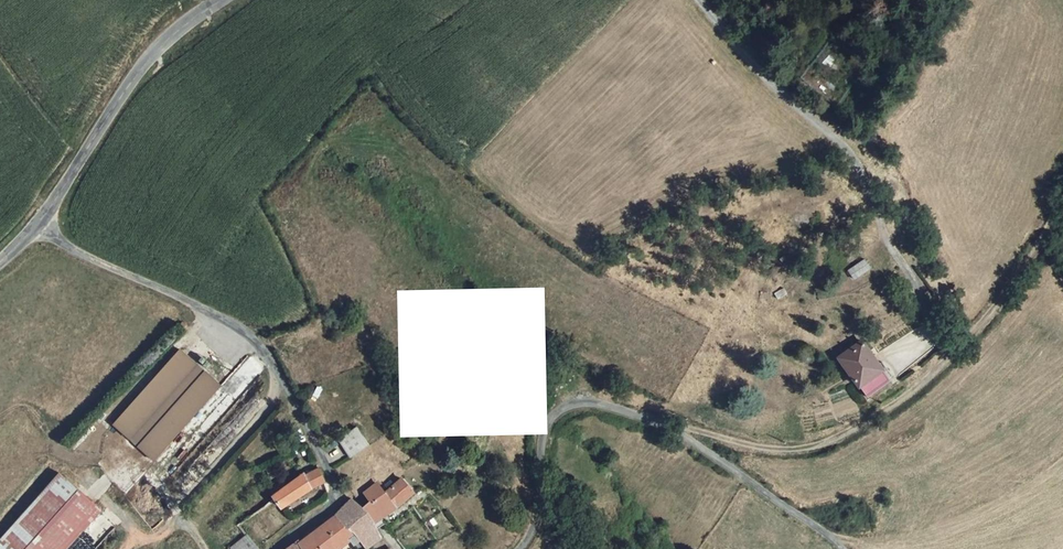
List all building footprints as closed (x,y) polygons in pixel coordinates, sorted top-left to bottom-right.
[(865,260),(848,271),(854,280),(871,269),(865,260)] [(838,360),(868,400),(892,382),(863,342),(838,360)] [(126,401),(163,443),(210,391),(169,356),(166,356),(126,401)] [(250,357),(206,404),(221,418),(265,371),(250,357)] [(103,427),(145,463),(163,443),(126,401),(103,427)] [(348,458),(369,447),(359,429),(338,441),(348,458)] [(302,479),(300,478),(281,491),(277,487),(268,493),(271,500),(278,510),(320,479),(316,469),(302,479)] [(93,514),(51,477),(0,537),(0,548),(63,548),(93,514)] [(381,496),(375,487),(362,495),(367,504),(374,515),(387,505),(390,509),(389,510),(389,512),(391,512),(403,501),(411,495),(399,481),(381,496)] [(378,539),(367,521),(360,510),(348,500),(332,517),(350,536),(361,548),(363,548),(378,539)] [(360,510),(367,521),(374,515),(367,504),(360,510)] [(335,547),(350,536),(332,517),(321,528),(323,530),(335,547)] [(334,548),(335,547),(323,530),(319,534),(316,529),(303,536),(297,540),(303,548),(332,548),(334,548)] [(240,534),(225,546),(227,548),(252,548),(240,534)] [(335,547),(334,548),(361,548),(350,536),(335,547)] [(297,540),(285,548),(284,548),(303,548),(297,540)]
